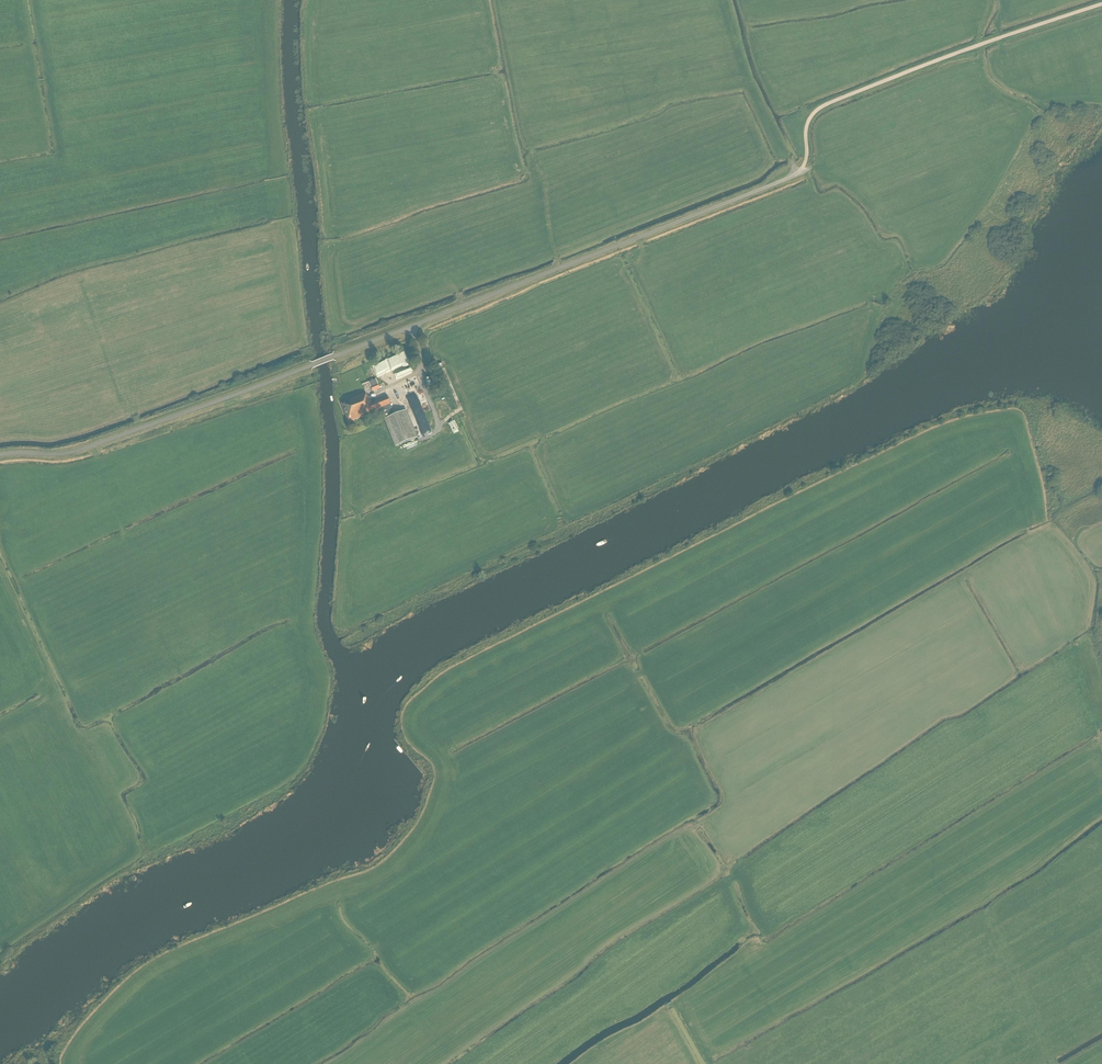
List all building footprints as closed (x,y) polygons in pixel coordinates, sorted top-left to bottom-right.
[(429,378),(434,392),(441,389),(435,375),(429,378)] [(369,383),(372,391),(380,388),(376,379),(369,383)] [(406,410),(395,415),(391,405),(387,396),(374,402),(375,404),(372,405),(369,397),(367,397),(365,393),(347,400),(347,401),(341,403),(348,422),(355,420),(381,409),(396,446),(417,438),(406,410)]
